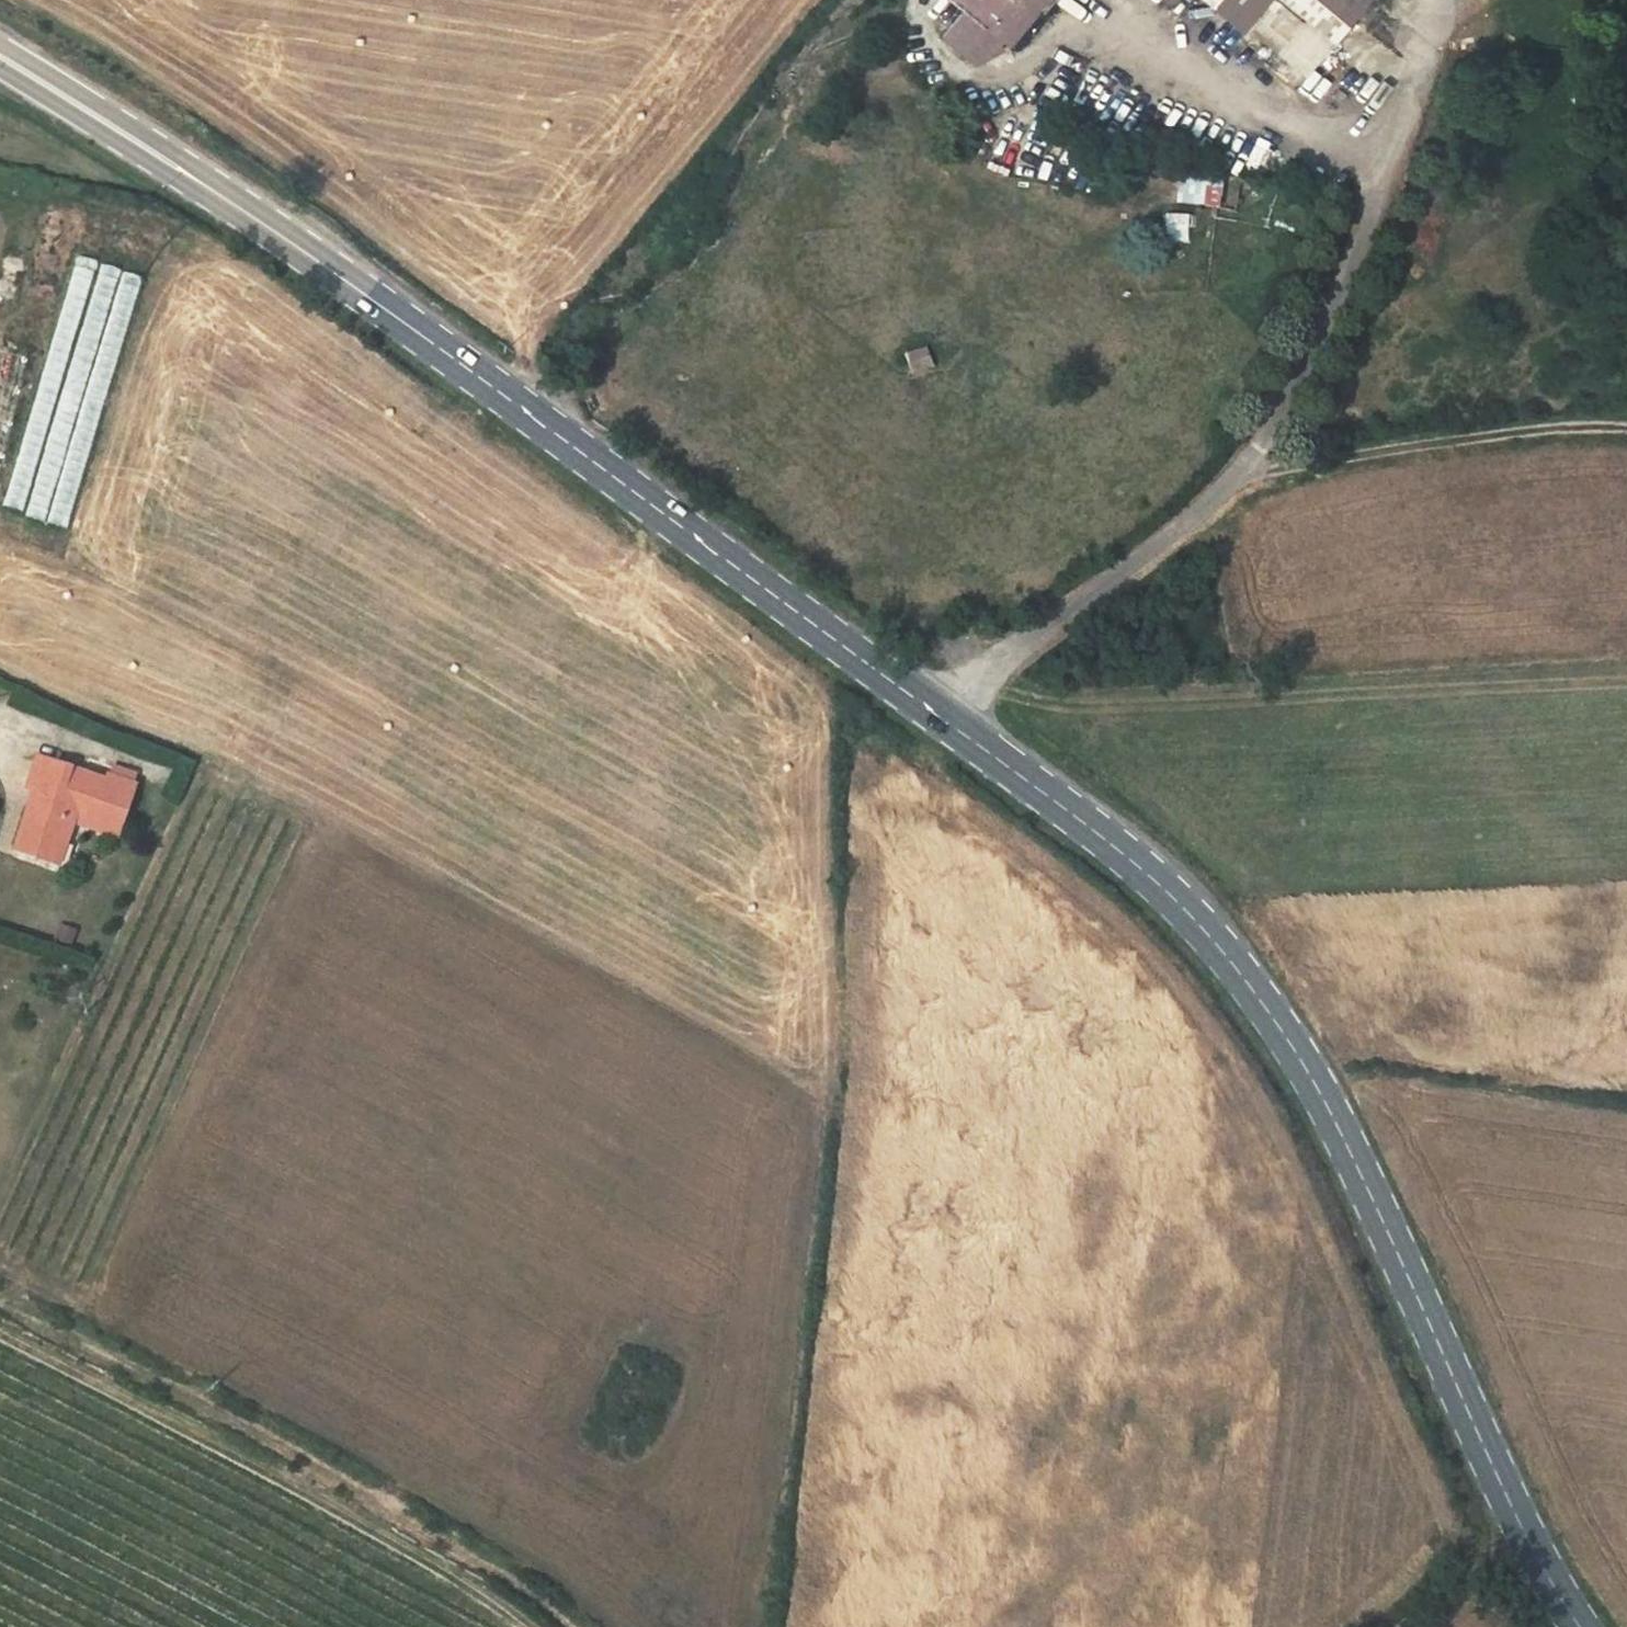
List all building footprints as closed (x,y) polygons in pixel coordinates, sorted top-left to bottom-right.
[(969,4),(943,36),(977,65),(1012,47),(1042,11),(1045,14),(1056,0),(965,0),(969,4)] [(1244,31),(1249,25),(1308,74),(1370,0),(1207,0),(1244,31)] [(1212,214),(1223,179),(1184,166),(1172,201),(1212,214)] [(914,348),(907,364),(924,372),(935,356),(914,348)] [(66,846),(74,824),(87,829),(90,822),(121,833),(136,789),(132,788),(110,780),(106,790),(90,785),(92,778),(40,760),(30,791),(37,793),(24,831),(25,831),(17,852),(54,865),(62,845),(66,846)] [(113,770),(110,780),(132,788),(136,778),(113,770)] [(121,833),(90,822),(87,829),(118,840),(121,833)]
